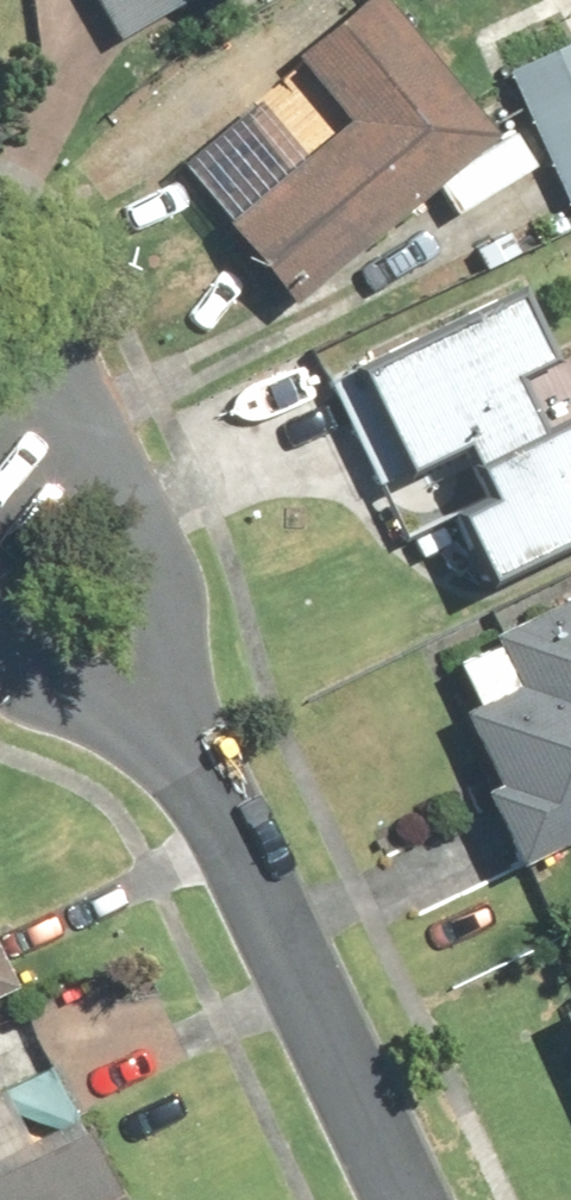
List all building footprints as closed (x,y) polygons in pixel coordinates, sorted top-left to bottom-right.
[(154,44),(227,0),(127,0),(154,44)] [(313,286),(506,119),(403,0),(368,0),(309,50),(357,105),(315,142),(267,87),(194,149),(313,286)] [(513,63),(570,178),(570,34),(513,63)] [(368,354),(426,467),(445,457),(505,573),(570,539),(570,373),(521,276),(368,354)] [(455,615),(489,697),(460,709),(520,855),(570,834),(570,569),(455,615)] [(25,992),(0,940),(0,1004),(25,992)] [(0,1175),(0,1199),(144,1199),(108,1123),(0,1175)]
